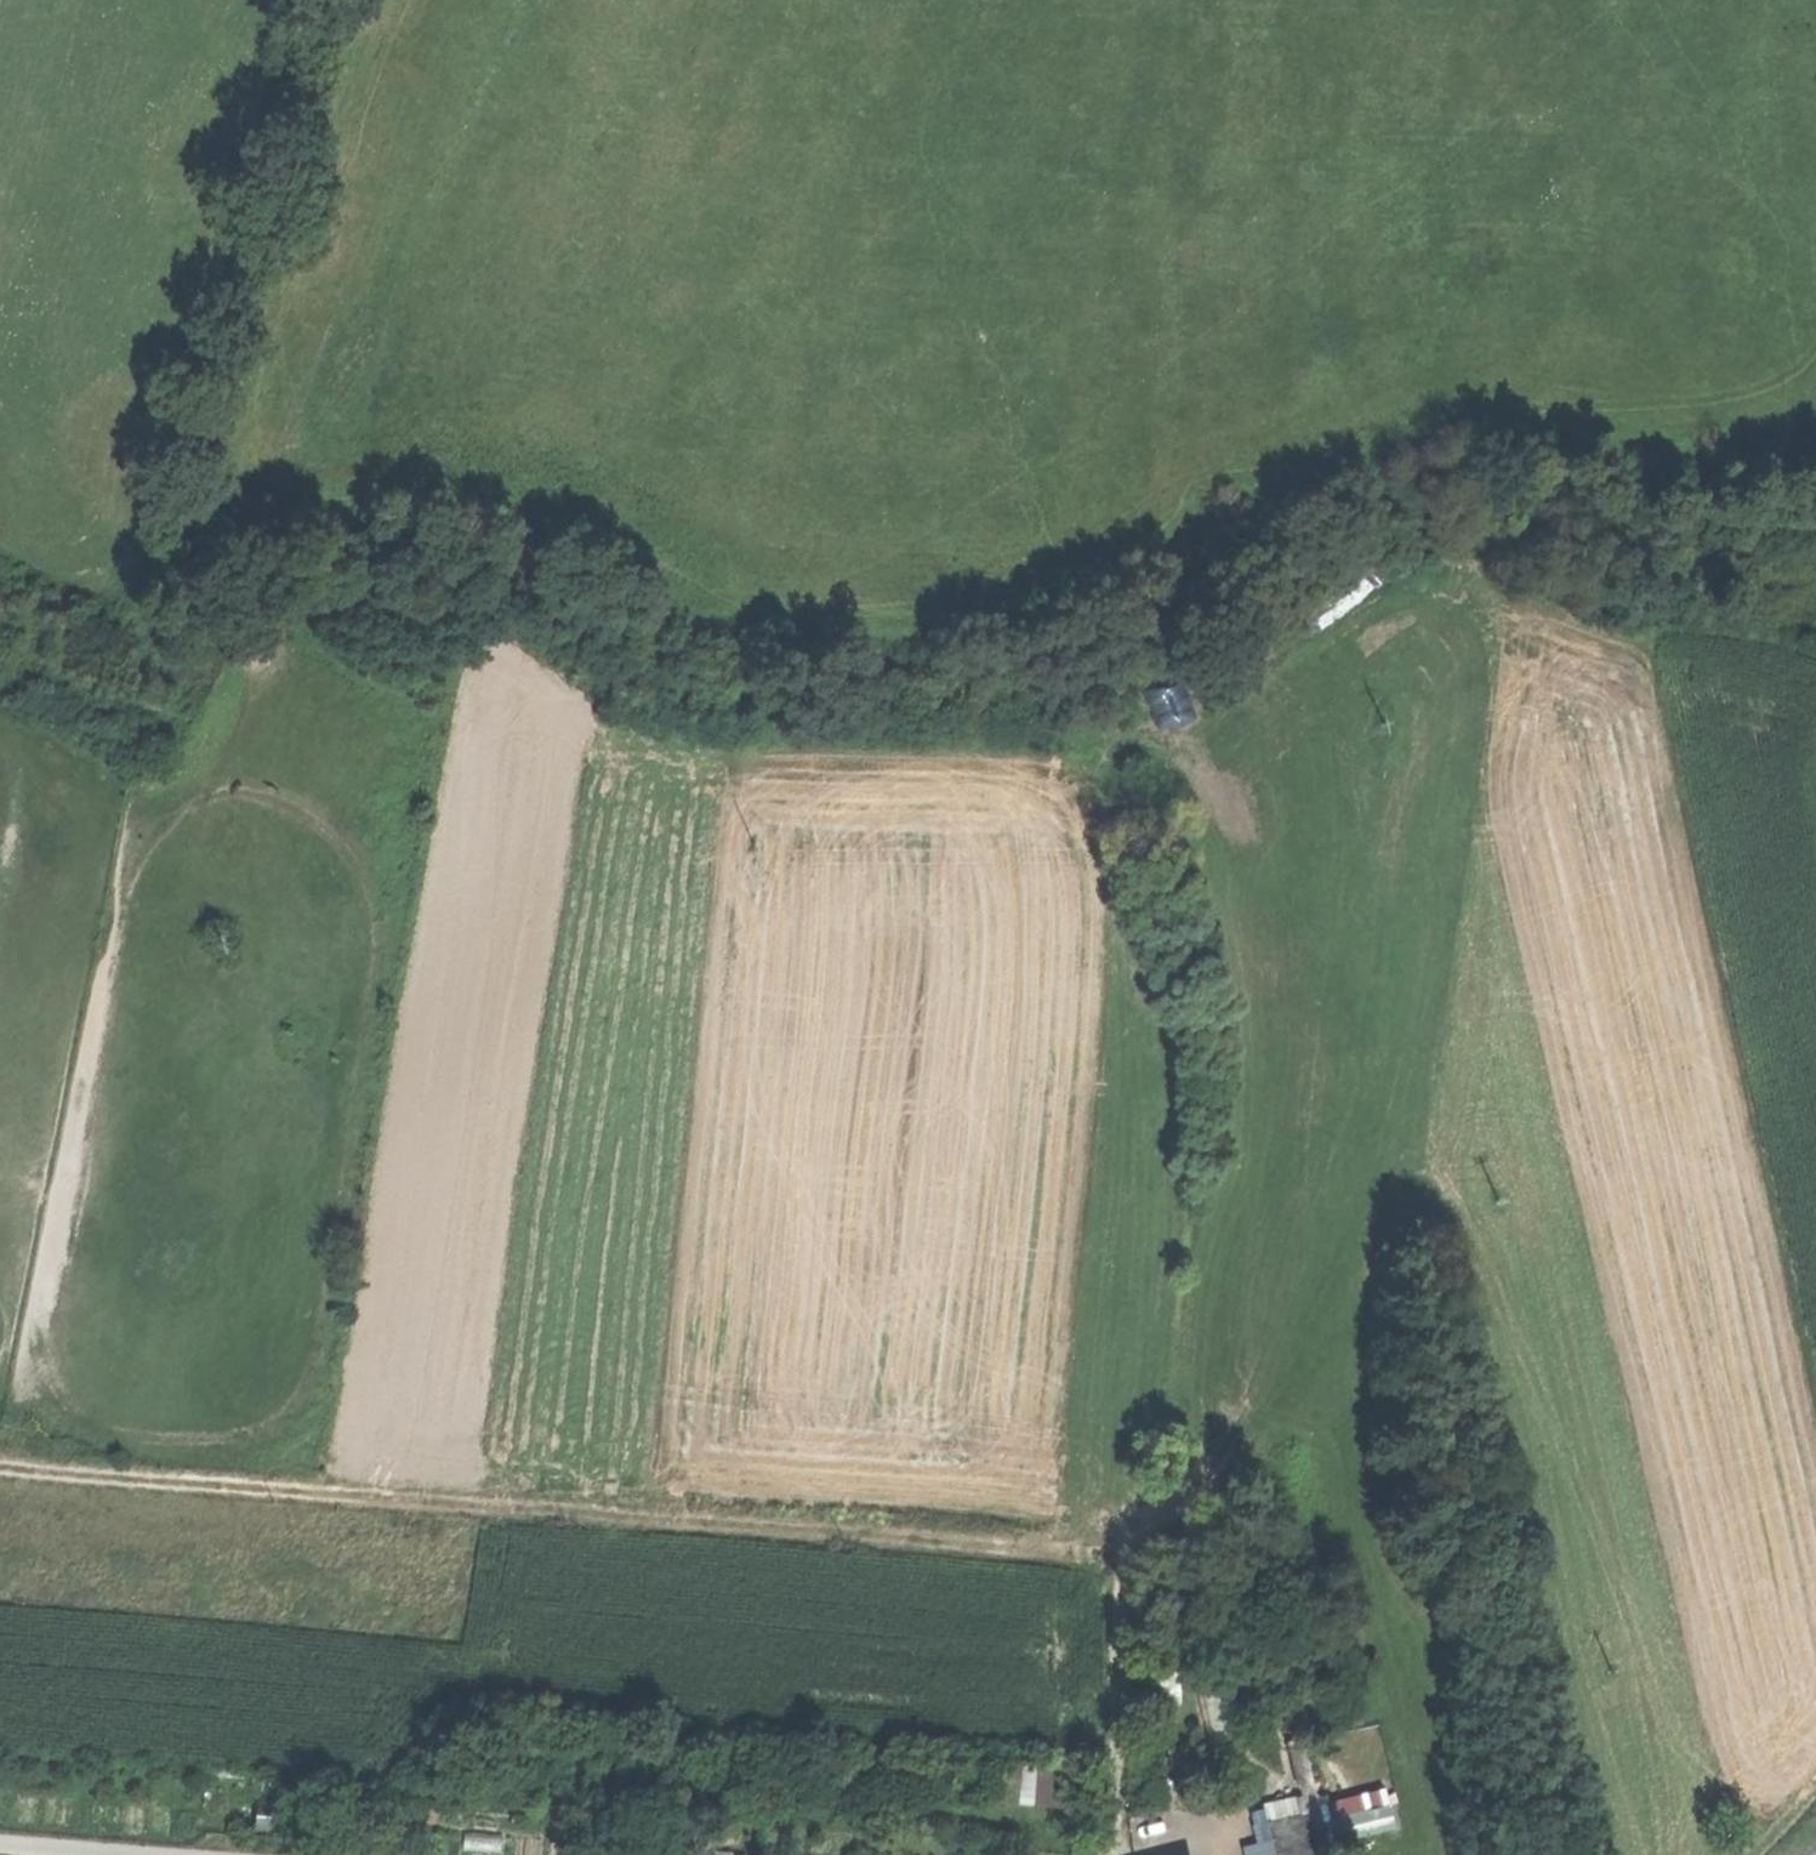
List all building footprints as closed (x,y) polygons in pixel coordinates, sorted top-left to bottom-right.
[(1296,1741),(1306,1792),(1319,1790),(1308,1738),(1296,1741)] [(1004,1804),(1042,1805),(1043,1770),(1005,1768),(1004,1804)] [(1042,1805),(1078,1806),(1079,1771),(1043,1770),(1042,1805)] [(1309,1805),(1318,1844),(1320,1854),(1333,1854),(1321,1802),(1309,1805)] [(1275,1812),(1283,1852),(1318,1844),(1309,1805),(1275,1812)] [(1318,1844),(1283,1852),(1284,1854),(1320,1854),(1318,1844)]
